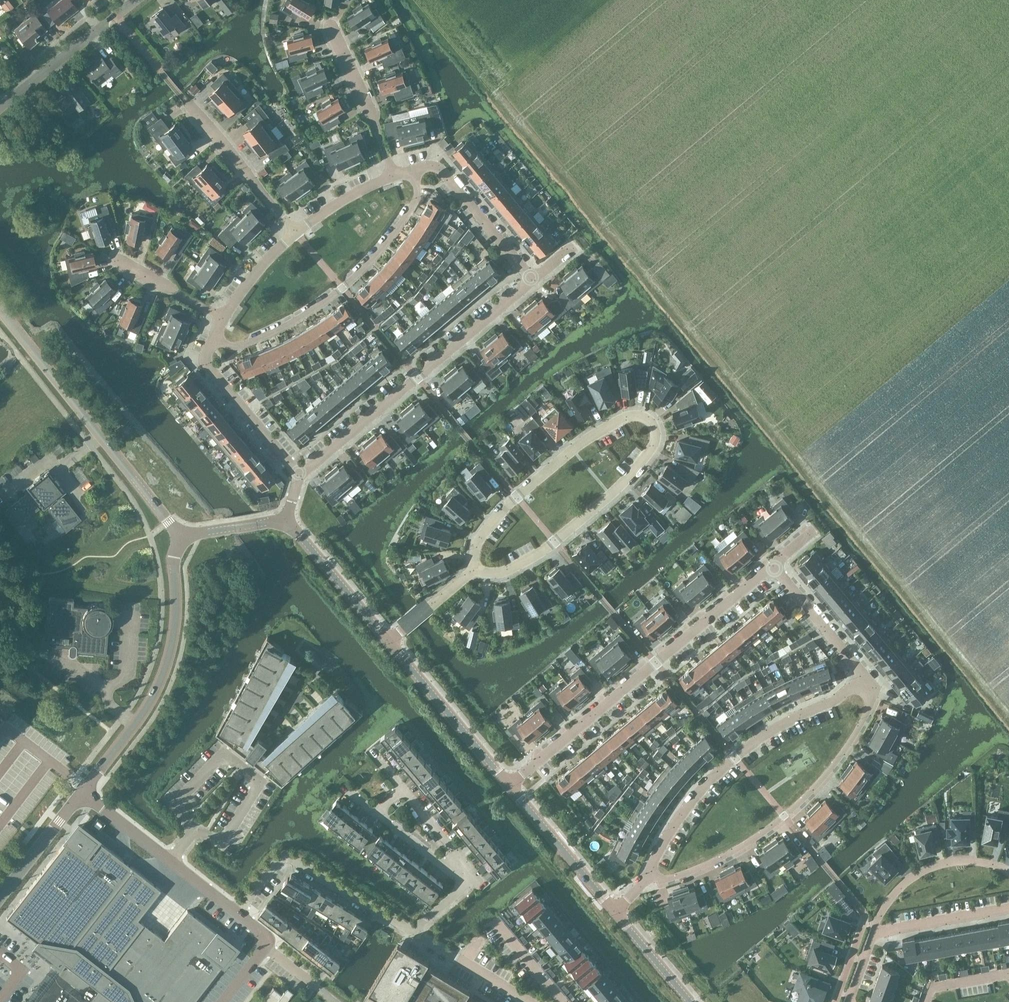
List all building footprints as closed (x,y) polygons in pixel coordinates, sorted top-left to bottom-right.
[(9,0),(7,0),(1,4),(7,12),(14,7),(9,0)] [(77,0),(61,0),(48,11),(59,25),(79,9),(74,3),(77,0)] [(227,14),(236,7),(231,0),(217,0),(216,1),(227,14)] [(281,9),(293,17),(297,11),(307,17),(309,15),(311,16),(315,9),(313,8),(315,5),(309,2),(310,0),(286,0),(281,9)] [(383,19),(376,8),(373,10),(368,3),(363,7),(361,4),(353,9),(355,12),(349,16),(350,18),(348,20),(353,27),(355,25),(356,28),(367,21),(370,27),(371,26),(374,31),(385,23),(383,19)] [(174,34),(185,26),(176,14),(171,18),(163,8),(150,18),(152,19),(148,22),(151,25),(150,26),(153,30),(158,27),(163,34),(169,29),(174,34)] [(270,13),(269,22),(277,23),(278,14),(270,13)] [(29,48),(43,37),(42,35),(43,35),(42,34),(47,30),(34,14),(14,29),(29,48)] [(294,38),(287,40),(289,48),(287,48),(290,61),(304,57),(302,50),(314,47),(314,44),(316,44),(314,35),(311,36),(310,33),(304,35),(303,32),(294,35),(294,38)] [(367,50),(365,51),(369,59),(371,58),(372,61),(384,55),(389,66),(406,58),(399,44),(395,46),(391,37),(381,41),(380,38),(371,42),(373,45),(366,48),(367,50)] [(114,78),(122,71),(111,57),(106,61),(102,57),(85,70),(91,77),(90,78),(92,80),(92,79),(100,89),(102,88),(99,84),(112,74),(114,78)] [(172,57),(167,62),(172,69),(178,64),(172,57)] [(381,64),(372,67),(373,72),(383,69),(381,64)] [(324,70),(323,67),(322,68),(318,70),(316,70),(315,67),(307,71),(308,74),(299,79),(307,98),(320,92),(318,85),(329,80),(328,78),(330,77),(326,69),(324,70)] [(383,90),(384,92),(396,88),(400,100),(413,95),(405,70),(395,74),(395,71),(386,74),(387,77),(380,79),(381,82),(378,82),(381,90),(383,90)] [(216,106),(237,87),(223,73),(213,82),(218,87),(210,94),(213,98),(211,100),(216,106)] [(90,102),(73,80),(61,90),(66,97),(58,103),(64,111),(65,112),(63,114),(70,123),(80,115),(77,111),(82,107),(83,108),(90,102)] [(194,94),(199,89),(194,84),(189,88),(194,94)] [(237,87),(216,106),(222,112),(224,110),(228,114),(236,106),(240,111),(250,102),(237,87)] [(322,118),(319,119),(325,130),(337,123),(334,117),(345,110),(343,108),(345,107),(341,99),(339,101),(337,98),(331,102),(330,99),(322,104),(323,107),(317,110),(322,118)] [(253,126),(244,133),(247,137),(244,139),(249,145),(271,129),(259,113),(264,109),(260,103),(245,116),(253,126)] [(429,112),(410,117),(416,143),(424,142),(423,138),(428,137),(427,130),(433,128),(430,116),(440,113),(437,104),(428,106),(429,112)] [(158,119),(147,127),(152,133),(164,149),(186,132),(181,126),(178,128),(175,123),(169,128),(161,117),(158,119)] [(409,145),(416,143),(410,117),(385,123),(388,136),(400,133),(403,143),(408,142),(409,145)] [(355,123),(361,128),(364,124),(359,119),(355,123)] [(285,143),(283,145),(271,129),(249,145),(254,152),(256,150),(260,154),(268,148),(272,153),(279,148),(283,152),(288,148),(285,143)] [(300,131),(290,138),(294,144),(304,137),(300,131)] [(186,132),(164,149),(167,146),(172,152),(168,155),(176,164),(186,156),(182,151),(191,144),(188,140),(190,138),(186,132)] [(343,141),(354,166),(361,163),(360,160),(364,158),(360,148),(366,145),(361,133),(350,138),(351,142),(345,145),(343,141)] [(457,150),(453,153),(459,159),(455,162),(457,166),(481,146),(479,144),(476,146),(470,139),(464,144),(462,141),(455,147),(457,150)] [(347,169),(354,166),(343,141),(324,149),(330,161),(336,159),(341,169),(345,166),(347,169)] [(469,171),(486,157),(480,150),(483,148),(481,146),(457,166),(460,169),(464,165),(469,171)] [(473,184),(497,164),(495,162),(492,165),(486,157),(469,171),(474,178),(470,181),(473,184)] [(313,190),(311,187),(314,184),(308,175),(314,171),(306,160),(296,167),(298,171),(292,175),(290,171),(290,172),(303,191),(306,195),(313,190)] [(198,190),(218,171),(213,165),(211,168),(207,164),(199,171),(194,166),(185,175),(198,190)] [(484,190),(501,176),(495,169),(498,166),(497,164),(473,184),(475,187),(479,184),(484,190)] [(257,171),(261,177),(265,174),(266,170),(264,167),(257,171)] [(167,180),(170,176),(165,171),(161,175),(167,180)] [(218,171),(198,190),(212,204),(221,195),(217,190),(225,183),(221,179),(224,177),(218,171)] [(306,195),(303,191),(290,172),(273,183),(281,194),(286,190),(293,199),(297,196),(299,199),(306,195)] [(501,176),(484,190),(490,196),(486,199),(488,202),(509,185),(501,176)] [(500,208),(516,194),(510,187),(514,184),(512,182),(509,185),(488,202),(491,205),(495,202),(500,208)] [(244,184),(240,188),(244,192),(248,188),(244,184)] [(508,217),(524,203),(518,196),(521,194),(520,192),(516,194),(500,208),(496,211),(499,215),(502,211),(508,217)] [(440,219),(446,209),(437,204),(438,201),(432,198),(431,201),(430,200),(425,210),(440,219)] [(263,230),(260,227),(263,224),(256,216),(260,211),(251,202),(242,210),(245,213),(240,218),(237,215),(237,216),(257,236),(263,230)] [(511,230),(535,210),(533,208),(530,211),(524,203),(508,217),(513,224),(509,227),(511,230)] [(152,204),(150,208),(151,211),(156,214),(159,208),(152,204)] [(96,207),(79,213),(83,224),(90,222),(91,227),(88,228),(91,237),(94,236),(97,242),(99,242),(100,244),(108,241),(107,239),(110,238),(106,226),(113,224),(108,210),(103,212),(98,214),(96,207)] [(445,221),(440,219),(425,210),(419,219),(439,231),(445,221)] [(523,236),(540,222),(534,215),(537,212),(535,210),(511,230),(514,233),(518,230),(523,236)] [(128,232),(126,239),(129,240),(129,242),(137,244),(137,241),(140,242),(143,230),(149,231),(152,217),(132,213),(130,223),(126,222),(125,232),(128,232)] [(204,219),(199,214),(195,218),(200,223),(204,219)] [(237,216),(217,235),(227,245),(229,246),(239,236),(245,242),(249,238),(251,241),(257,236),(237,216)] [(432,241),(439,231),(419,219),(414,228),(429,238),(428,238),(432,241)] [(196,222),(193,227),(198,230),(201,226),(196,222)] [(527,248),(551,228),(549,226),(546,229),(540,222),(523,236),(528,242),(524,245),(527,248)] [(158,241),(161,243),(156,249),(159,250),(157,252),(164,257),(166,255),(168,257),(175,247),(181,251),(189,239),(192,234),(185,230),(182,234),(172,227),(166,235),(163,233),(158,241)] [(422,247),(428,238),(429,238),(414,228),(407,236),(422,247)] [(551,228),(527,248),(529,251),(533,248),(539,255),(542,252),(544,254),(551,248),(549,246),(553,243),(555,241),(549,233),(552,230),(551,228)] [(450,238),(455,242),(462,233),(457,229),(450,238)] [(416,256),(422,247),(407,236),(401,245),(416,256)] [(218,240),(213,245),(218,248),(222,243),(218,240)] [(409,265),(416,256),(401,245),(395,253),(409,265)] [(225,271),(222,269),(225,265),(216,259),(220,254),(209,246),(197,262),(221,278),(225,271)] [(232,246),(229,250),(235,256),(238,252),(232,246)] [(75,256),(65,259),(70,279),(71,285),(85,279),(84,276),(82,269),(95,266),(94,263),(96,263),(94,254),(92,255),(91,252),(84,254),(83,251),(74,253),(75,256)] [(401,273),(409,265),(395,253),(388,261),(401,273)] [(477,264),(491,281),(500,274),(493,266),(496,264),(491,259),(489,261),(485,256),(477,264)] [(587,268),(592,264),(585,256),(581,260),(587,268)] [(394,282),(401,273),(388,261),(381,269),(394,282)] [(216,285),(221,278),(197,262),(197,263),(201,265),(197,271),(193,269),(186,279),(197,286),(201,281),(210,287),(213,283),(216,285)] [(442,263),(438,268),(442,272),(446,267),(442,263)] [(483,288),(491,281),(477,264),(476,264),(479,268),(472,274),(469,270),(468,271),(483,288)] [(597,266),(594,269),(588,274),(581,265),(577,269),(575,266),(569,271),(587,292),(602,279),(601,278),(604,275),(597,266)] [(397,285),(381,269),(373,277),(386,290),(389,293),(397,285)] [(475,295),(483,288),(468,271),(460,278),(475,295)] [(568,290),(558,299),(567,309),(587,292),(569,271),(563,276),(565,278),(561,282),(568,290)] [(619,279),(612,271),(605,277),(612,285),(619,279)] [(379,297),(386,290),(373,277),(366,284),(382,301),(382,300),(379,297)] [(467,302),(475,295),(460,278),(452,284),(467,302)] [(106,281),(104,279),(99,284),(97,282),(90,288),(92,291),(85,298),(99,313),(110,303),(105,298),(114,289),(112,287),(114,286),(108,280),(106,281)] [(373,309),(382,301),(366,284),(358,292),(356,294),(360,299),(363,297),(370,305),(373,309)] [(458,309),(467,302),(452,284),(451,285),(455,289),(447,295),(458,309)] [(431,297),(436,302),(444,296),(440,290),(431,297)] [(450,316),(458,309),(447,295),(438,302),(450,316)] [(155,301),(162,304),(164,299),(157,296),(155,301)] [(131,301),(128,299),(126,306),(123,305),(119,313),(122,315),(118,324),(137,332),(143,319),(136,316),(141,305),(139,304),(140,302),(132,298),(131,301)] [(535,299),(530,304),(547,326),(567,309),(558,299),(549,307),(542,299),(538,302),(535,299)] [(442,323),(450,316),(438,302),(430,309),(442,323)] [(354,318),(348,310),(350,308),(346,303),(343,305),(343,304),(334,310),(345,325),(354,318)] [(532,338),(547,326),(530,304),(524,309),(526,312),(522,315),(529,324),(523,328),(532,338)] [(191,328),(187,327),(189,322),(179,318),(182,312),(170,306),(165,317),(169,319),(166,326),(162,324),(162,325),(187,336),(191,328)] [(419,317),(427,310),(424,306),(416,313),(419,317)] [(385,310),(381,312),(385,317),(388,314),(392,312),(388,307),(385,310)] [(433,330),(442,323),(430,309),(422,316),(433,330)] [(336,332),(345,325),(334,310),(332,312),(326,317),(336,332)] [(396,312),(393,315),(396,319),(398,318),(401,315),(398,310),(396,312)] [(389,318),(387,319),(391,324),(396,319),(393,315),(389,318)] [(425,337),(433,330),(422,316),(414,323),(425,337)] [(327,338),(336,332),(326,317),(317,323),(327,338)] [(317,344),(327,338),(317,323),(308,328),(317,344)] [(366,323),(361,327),(364,332),(369,327),(366,323)] [(417,344),(425,337),(414,323),(405,330),(417,344)] [(184,343),(187,336),(162,325),(154,343),(166,348),(169,342),(179,346),(181,342),(184,343)] [(308,349),(317,344),(308,328),(299,333),(308,349)] [(408,351),(417,344),(405,330),(397,337),(397,338),(395,340),(399,345),(402,343),(408,351)] [(490,338),(507,359),(508,359),(505,355),(511,351),(513,354),(523,346),(514,336),(509,340),(502,332),(498,335),(496,333),(490,338)] [(298,354),(308,349),(299,333),(289,338),(298,354)] [(288,359),(298,354),(289,338),(280,343),(288,359)] [(507,359),(490,338),(484,343),(486,345),(482,349),(489,357),(480,364),(489,374),(507,359)] [(278,364),(288,359),(280,343),(270,348),(278,364)] [(536,344),(532,347),(536,352),(540,348),(536,344)] [(369,354),(384,371),(393,364),(386,356),(389,354),(384,349),(382,351),(378,346),(369,354)] [(262,351),(261,352),(268,368),(270,374),(280,369),(278,364),(270,348),(262,351)] [(678,351),(673,355),(678,361),(675,367),(680,370),(686,361),(678,351)] [(257,372),(268,368),(261,352),(251,355),(257,372)] [(330,354),(322,358),(325,364),(333,360),(330,354)] [(376,378),(384,371),(369,354),(372,358),(364,364),(376,378)] [(246,376),(257,372),(251,355),(240,359),(241,360),(238,361),(240,367),(243,366),(246,376)] [(467,366),(471,362),(464,355),(460,358),(467,366)] [(180,359),(173,362),(178,369),(184,364),(180,359)] [(368,385),(376,378),(364,364),(356,371),(368,385)] [(456,366),(450,371),(465,389),(471,384),(473,387),(483,380),(480,376),(485,372),(480,367),(475,370),(474,369),(469,374),(462,365),(458,369),(456,366)] [(614,398),(608,386),(614,383),(610,366),(596,372),(599,379),(590,383),(600,405),(603,403),(603,404),(611,400),(611,399),(614,398)] [(663,377),(665,374),(654,366),(650,386),(658,391),(654,397),(664,404),(668,397),(671,399),(679,387),(663,377)] [(638,384),(645,385),(647,370),(646,372),(634,370),(633,368),(620,369),(621,377),(619,377),(620,387),(622,386),(623,394),(636,392),(635,384),(638,383),(638,384)] [(687,376),(680,385),(688,391),(701,379),(693,368),(686,374),(687,376)] [(359,392),(368,385),(356,371),(348,378),(359,392)] [(459,394),(465,389),(450,371),(444,376),(446,379),(442,382),(449,390),(444,395),(452,405),(461,397),(459,394)] [(176,401),(200,381),(198,378),(194,381),(188,375),(185,378),(183,375),(176,381),(178,384),(174,387),(172,389),(178,396),(175,399),(176,401)] [(309,383),(306,378),(296,383),(299,389),(309,383)] [(351,399),(359,392),(348,378),(339,385),(351,399)] [(704,380),(696,387),(702,395),(710,388),(704,381),(704,380)] [(187,408),(204,394),(199,387),(203,384),(200,381),(176,401),(178,403),(181,400),(187,408)] [(343,406),(351,399),(339,385),(331,392),(343,406)] [(542,385),(538,389),(542,394),(546,390),(542,385)] [(257,396),(259,400),(262,399),(263,398),(266,396),(260,386),(252,391),(257,396)] [(681,409),(673,412),(676,420),(674,420),(676,426),(678,425),(679,427),(701,419),(696,404),(697,403),(692,389),(679,400),(682,407),(681,409)] [(580,394),(578,392),(566,399),(579,419),(590,412),(586,405),(591,402),(584,391),(580,394)] [(334,413),(343,406),(331,392),(323,399),(334,413)] [(192,419),(216,400),(213,396),(209,400),(204,394),(187,408),(193,415),(190,417),(192,419)] [(263,402),(267,408),(274,404),(270,398),(263,402)] [(526,398),(521,402),(526,409),(532,404),(526,398)] [(326,420),(334,413),(323,399),(315,406),(326,420)] [(203,426),(219,412),(214,406),(218,403),(216,400),(192,419),(193,421),(197,419),(203,426)] [(406,408),(424,429),(439,416),(431,406),(426,410),(419,402),(414,405),(412,403),(406,408)] [(475,402),(465,411),(470,417),(481,408),(475,402)] [(521,402),(514,408),(519,414),(526,409),(521,402)] [(318,427),(326,420),(315,406),(307,413),(303,409),(318,427)] [(568,419),(567,420),(555,406),(541,418),(557,436),(566,428),(567,430),(573,425),(568,419)] [(424,429),(406,408),(400,413),(403,415),(398,418),(406,427),(400,431),(409,441),(418,434),(415,430),(421,426),(424,429)] [(310,434),(318,427),(303,409),(295,416),(310,434)] [(210,435),(227,421),(231,418),(228,415),(225,418),(219,412),(203,426),(209,433),(206,436),(207,438),(210,435)] [(462,424),(468,419),(464,414),(458,419),(462,424)] [(301,441),(310,434),(295,416),(294,416),(298,420),(289,427),(290,428),(287,430),(292,435),(294,433),(301,441)] [(546,445),(538,436),(544,431),(533,418),(524,426),(529,431),(520,438),(519,439),(520,439),(533,455),(534,456),(535,455),(534,455),(545,446),(546,446),(546,445),(546,444),(546,445)] [(215,447),(239,427),(236,424),(232,427),(227,421),(210,435),(216,442),(213,445),(215,447)] [(192,432),(197,439),(204,434),(198,427),(192,432)] [(226,454),(243,440),(237,433),(241,430),(239,427),(215,447),(217,449),(220,446),(226,454)] [(369,439),(386,460),(402,448),(393,437),(388,442),(381,433),(377,437),(375,434),(369,439)] [(740,438),(734,434),(730,439),(736,443),(740,438)] [(696,436),(695,444),(679,440),(679,441),(677,441),(676,447),(678,448),(676,454),(697,459),(699,451),(706,453),(709,440),(696,436)] [(518,458),(518,456),(517,455),(521,452),(523,454),(524,453),(510,438),(501,446),(504,450),(496,457),(511,475),(524,464),(518,458)] [(386,461),(386,460),(369,439),(363,444),(365,447),(361,450),(368,458),(363,463),(371,473),(380,465),(378,462),(383,457),(386,461)] [(230,465),(254,445),(252,442),(248,446),(243,440),(226,454),(232,461),(229,463),(230,465)] [(241,472),(258,458),(253,452),(257,449),(254,445),(230,465),(232,467),(235,465),(241,472)] [(34,462),(38,458),(32,450),(27,454),(34,462)] [(246,484),(270,464),(267,461),(263,464),(258,458),(241,472),(247,479),(244,482),(246,484)] [(348,460),(345,463),(352,469),(355,466),(348,460)] [(468,486),(474,493),(476,491),(481,496),(483,495),(485,497),(491,491),(489,489),(492,487),(484,478),(489,474),(480,462),(470,470),(473,473),(466,479),(470,484),(468,486)] [(692,481),(700,471),(683,463),(677,471),(668,464),(658,476),(678,490),(684,481),(689,484),(692,480),(692,481)] [(270,464),(246,484),(247,486),(251,483),(257,491),(263,486),(265,488),(272,482),(270,479),(274,477),(268,470),(272,467),(270,464)] [(331,471),(349,492),(364,479),(355,469),(350,473),(343,465),(339,468),(337,466),(331,471)] [(334,505),(349,492),(331,471),(325,476),(327,478),(323,482),(330,490),(325,494),(334,505)] [(47,472),(42,476),(41,475),(35,480),(36,481),(29,486),(32,490),(7,510),(18,524),(43,504),(45,506),(47,505),(67,530),(82,519),(62,494),(66,491),(60,484),(61,483),(56,476),(55,477),(52,473),(47,472)] [(279,477),(275,480),(279,486),(284,483),(280,479),(279,477)] [(659,509),(665,503),(669,507),(677,499),(668,490),(664,495),(651,484),(649,486),(647,487),(644,489),(644,491),(642,494),(659,509)] [(446,512),(453,518),(455,516),(460,521),(462,519),(464,520),(470,514),(468,512),(470,510),(461,502),(465,497),(454,487),(446,496),(449,499),(443,506),(448,510),(446,512)] [(793,521),(786,512),(791,508),(783,498),(774,505),(776,509),(770,514),(785,532),(791,527),(789,524),(793,521)] [(645,504),(650,510),(653,507),(647,501),(645,504)] [(697,502),(691,510),(694,512),(700,505),(697,502)] [(622,512),(630,522),(627,524),(629,526),(634,531),(636,534),(638,532),(643,528),(645,531),(651,527),(657,534),(663,529),(654,518),(648,522),(647,521),(647,520),(642,514),(644,513),(639,508),(638,509),(633,503),(622,512)] [(683,505),(675,514),(684,522),(692,513),(683,505)] [(664,508),(657,515),(661,519),(668,512),(664,508)] [(779,536),(785,532),(770,514),(764,519),(762,515),(752,523),(761,533),(766,529),(773,537),(777,534),(779,536)] [(338,518),(343,524),(346,522),(341,516),(338,518)] [(429,542),(438,545),(439,542),(446,544),(447,542),(449,542),(452,534),(449,534),(450,531),(438,527),(440,521),(426,516),(420,536),(430,539),(429,542)] [(621,544),(625,549),(636,541),(621,524),(623,526),(619,529),(618,528),(616,528),(610,522),(598,532),(613,551),(621,544)] [(666,531),(659,538),(664,543),(671,537),(666,531)] [(747,545),(752,541),(743,531),(728,543),(746,564),(752,560),(750,557),(754,554),(747,545)] [(834,535),(830,531),(824,536),(828,540),(834,535)] [(34,543),(29,547),(37,557),(39,548),(34,543)] [(574,552),(589,570),(600,560),(609,570),(615,565),(602,550),(596,555),(587,543),(583,547),(582,546),(574,552)] [(740,569),(746,564),(728,543),(713,556),(722,566),(727,562),(734,570),(738,567),(740,569)] [(39,548),(37,557),(39,556),(48,549),(44,544),(39,548)] [(827,558),(825,556),(822,559),(815,551),(813,554),(809,556),(807,554),(800,560),(802,563),(799,565),(804,572),(800,575),(803,578),(827,558)] [(825,563),(828,560),(827,558),(803,578),(805,581),(809,578),(814,584),(831,570),(825,563)] [(421,576),(426,574),(430,581),(434,580),(435,582),(444,578),(443,575),(449,572),(448,570),(450,568),(446,561),(444,562),(443,559),(432,565),(429,559),(416,565),(421,576)] [(403,566),(405,575),(411,573),(409,564),(403,566)] [(714,587),(707,578),(713,574),(704,564),(689,576),(706,598),(712,593),(710,590),(714,587)] [(551,576),(549,577),(553,583),(551,585),(557,592),(559,590),(560,591),(556,594),(559,597),(561,596),(566,602),(575,595),(573,592),(582,585),(573,573),(567,578),(559,568),(557,570),(556,568),(549,574),(551,576)] [(840,575),(837,577),(831,570),(814,584),(820,590),(816,594),(818,597),(842,577),(840,575)] [(701,602),(706,598),(689,576),(688,577),(691,580),(686,585),(683,581),(674,589),(682,599),(687,595),(694,603),(698,600),(701,602)] [(840,581),(844,579),(842,577),(818,597),(821,600),(825,596),(830,602),(846,589),(840,581)] [(524,599),(522,601),(527,609),(530,608),(533,613),(540,608),(542,612),(553,605),(545,593),(539,596),(533,586),(530,587),(529,585),(522,590),(523,592),(521,593),(524,599)] [(856,593),(853,596),(846,589),(830,602),(835,609),(831,612),(834,615),(857,595),(856,593)] [(469,595),(464,601),(462,599),(456,607),(459,609),(452,617),(469,629),(478,618),(473,614),(480,604),(478,602),(479,600),(472,595),(471,597),(469,595)] [(856,600),(859,597),(857,595),(834,615),(836,618),(840,615),(845,621),(862,607),(856,600)] [(675,620),(668,611),(673,607),(665,597),(649,609),(667,630),(673,625),(671,623),(675,620)] [(107,633),(109,631),(111,629),(112,627),(113,624),(114,622),(114,619),(114,617),(114,614),(113,612),(112,610),(110,608),(108,607),(106,605),(104,604),(101,603),(98,603),(96,604),(93,604),(91,605),(88,607),(74,606),(75,600),(50,598),(49,621),(48,621),(47,622),(46,623),(45,623),(45,624),(45,625),(44,626),(44,627),(45,629),(45,630),(46,631),(48,632),(47,645),(55,645),(55,644),(61,645),(62,634),(70,634),(71,621),(83,622),(84,625),(85,627),(86,629),(88,631),(90,633),(92,634),(95,635),(97,635),(100,635),(102,635),(105,634),(107,633)] [(496,610),(493,611),(494,620),(498,620),(499,630),(520,627),(518,613),(511,614),(509,601),(507,602),(506,599),(498,600),(498,603),(495,603),(496,610)] [(783,613),(786,611),(781,606),(779,608),(772,600),(764,607),(776,621),(775,621),(778,625),(787,618),(783,613)] [(563,612),(570,616),(575,609),(567,604),(563,612)] [(767,628),(775,621),(776,621),(764,607),(755,614),(767,628)] [(871,611),(868,614),(862,607),(845,621),(850,627),(846,630),(849,633),(873,613),(871,611)] [(661,635),(667,630),(649,609),(649,610),(652,613),(646,618),(643,615),(634,622),(643,632),(648,628),(655,636),(659,633),(661,635)] [(871,618),(874,615),(873,613),(849,633),(851,636),(855,633),(861,639),(877,625),(871,618)] [(759,635),(767,628),(755,614),(747,621),(759,635)] [(107,655),(109,631),(107,633),(105,634),(102,635),(100,635),(97,635),(95,635),(92,634),(90,633),(88,631),(86,629),(85,627),(84,625),(83,622),(71,621),(70,634),(62,634),(61,645),(61,646),(69,646),(69,652),(72,655),(74,655),(77,653),(77,652),(83,652),(82,653),(89,654),(89,653),(94,653),(94,654),(107,655)] [(615,621),(611,625),(615,629),(619,626),(615,621)] [(750,642),(759,635),(747,621),(739,628),(750,642)] [(887,630),(883,632),(877,625),(861,639),(866,645),(862,649),(864,652),(888,632),(887,630)] [(742,649),(750,642),(739,628),(731,635),(742,649)] [(893,644),(887,636),(890,634),(888,632),(864,652),(867,655),(871,652),(876,658),(893,644)] [(630,657),(623,649),(628,644),(620,634),(604,647),(622,668),(628,663),(626,661),(630,657)] [(734,656),(742,649),(731,635),(722,642),(734,656)] [(725,663),(734,656),(722,642),(714,649),(725,663)] [(254,746),(246,743),(292,658),(266,643),(218,732),(217,733),(247,756),(248,754),(255,760),(254,762),(283,785),(359,717),(339,695),(267,759),(261,753),(269,743),(261,737),(254,746)] [(488,645),(481,643),(478,651),(486,653),(488,645)] [(902,648),(899,651),(893,644),(876,658),(881,664),(877,667),(880,670),(903,650),(902,648)] [(616,673),(622,668),(604,647),(589,660),(598,670),(603,666),(610,674),(614,671),(616,673)] [(926,647),(921,651),(925,656),(930,652),(926,647)] [(40,656),(40,658),(47,658),(48,648),(40,648),(40,656)] [(718,669),(725,663),(714,649),(706,656),(720,674),(721,673),(718,669)] [(908,662),(902,655),(905,652),(903,650),(880,670),(882,673),(886,670),(891,676),(908,662)] [(713,680),(720,674),(706,656),(697,663),(709,677),(709,676),(713,680)] [(830,664),(827,665),(825,660),(814,664),(822,686),(832,682),(829,672),(832,671),(830,664)] [(917,667),(914,669),(908,662),(891,676),(896,682),(893,685),(895,689),(919,669),(917,667)] [(700,684),(701,683),(709,677),(697,663),(689,670),(700,684)] [(812,689),(822,686),(814,664),(803,668),(805,673),(812,689)] [(591,690),(584,682),(589,677),(580,667),(571,675),(574,678),(568,683),(583,701),(589,696),(587,694),(591,690)] [(923,680),(917,673),(921,671),(919,669),(895,689),(898,692),(902,688),(906,694),(923,680)] [(704,687),(701,683),(700,684),(689,670),(681,677),(687,685),(685,687),(689,692),(692,690),(692,691),(696,695),(704,687)] [(803,694),(812,689),(805,673),(795,677),(803,694)] [(783,677),(773,682),(775,686),(784,703),(793,698),(785,681),(783,677)] [(793,698),(803,694),(795,677),(785,681),(793,698)] [(918,701),(920,704),(927,698),(925,695),(931,690),(925,683),(928,680),(927,678),(923,680),(906,694),(903,697),(905,701),(909,698),(915,704),(918,701)] [(773,682),(763,687),(766,692),(774,708),(784,703),(775,686),(773,682)] [(577,706),(583,701),(568,683),(562,688),(559,685),(550,693),(558,703),(564,699),(571,707),(575,704),(577,706)] [(670,685),(667,688),(672,694),(675,692),(670,685)] [(714,690),(710,694),(713,699),(718,694),(722,692),(718,687),(714,690)] [(774,708),(766,692),(763,687),(753,693),(755,698),(765,713),(774,708)] [(676,703),(679,701),(675,695),(672,697),(665,689),(656,697),(668,711),(671,715),(680,707),(676,703)] [(660,718),(668,711),(656,697),(648,704),(660,718)] [(756,719),(765,713),(755,698),(746,703),(756,719)] [(734,705),(737,709),(748,725),(756,719),(746,703),(744,699),(734,705)] [(551,723),(544,715),(549,710),(541,700),(532,708),(534,711),(528,716),(543,734),(549,729),(547,727),(551,723)] [(652,724),(660,718),(648,704),(641,710),(652,724)] [(739,730),(748,725),(737,709),(728,716),(739,730)] [(655,728),(652,724),(641,710),(632,718),(643,732),(646,736),(655,728)] [(537,739),(543,734),(528,716),(522,721),(520,718),(510,726),(519,736),(524,732),(531,740),(535,737),(537,739)] [(730,737),(739,730),(728,716),(719,723),(717,725),(721,731),(724,729),(730,737)] [(635,738),(643,732),(632,718),(624,724),(635,738)] [(897,741),(906,724),(895,718),(891,723),(882,718),(879,723),(876,721),(873,728),(897,741)] [(696,720),(690,724),(694,728),(699,724),(696,720)] [(627,745),(635,738),(624,724),(615,731),(627,745)] [(389,749),(404,736),(396,726),(380,739),(389,749)] [(510,726),(505,730),(510,736),(515,732),(510,726)] [(887,759),(897,741),(873,728),(869,734),(873,736),(870,740),(879,746),(876,752),(887,759)] [(619,752),(627,745),(615,731),(607,738),(619,752)] [(709,741),(711,739),(707,734),(704,736),(704,735),(695,743),(708,756),(716,749),(709,741)] [(396,758),(412,745),(404,736),(389,749),(394,755),(396,758)] [(610,759),(619,752),(607,738),(599,745),(610,759)] [(700,764),(708,756),(695,743),(687,751),(700,764)] [(419,754),(414,748),(412,745),(396,758),(404,766),(419,754)] [(602,766),(610,759),(599,745),(590,752),(605,770),(606,770),(602,766)] [(693,771),(700,764),(687,751),(679,759),(693,771)] [(597,777),(605,770),(590,752),(582,759),(597,777)] [(411,775),(426,762),(419,754),(404,766),(411,775)] [(597,777),(582,759),(574,766),(585,780),(593,773),(597,777)] [(686,779),(693,771),(679,759),(672,767),(686,779)] [(879,767),(882,764),(881,763),(874,759),(872,762),(879,767)] [(884,759),(881,763),(882,764),(889,768),(892,764),(884,759)] [(869,762),(865,768),(856,761),(853,765),(850,764),(846,770),(868,786),(880,771),(869,762)] [(418,784),(434,771),(426,762),(411,775),(418,784)] [(686,779),(672,767),(669,764),(661,773),(679,787),(686,779)] [(577,787),(585,780),(574,766),(565,773),(577,787)] [(856,802),(868,786),(846,770),(841,775),(844,777),(840,782),(849,788),(845,794),(856,802)] [(426,793),(441,780),(434,771),(418,784),(423,789),(424,791),(426,793)] [(569,794),(577,787),(565,773),(557,780),(564,788),(561,790),(566,795),(568,793),(569,794)] [(673,796),(679,787),(661,773),(654,781),(673,796)] [(433,801),(448,788),(441,780),(426,793),(433,801)] [(666,804),(673,796),(654,781),(647,791),(651,794),(666,804)] [(440,810),(456,797),(448,788),(433,801),(440,810)] [(661,812),(666,804),(651,794),(645,802),(661,812)] [(453,821),(464,811),(460,807),(462,805),(456,797),(440,810),(447,818),(449,816),(453,821)] [(837,803),(832,808),(825,800),(821,804),(819,801),(813,807),(832,826),(846,812),(837,803)] [(347,809),(337,801),(336,801),(324,817),(334,825),(347,809)] [(655,821),(661,812),(645,802),(642,807),(639,811),(655,821)] [(814,826),(805,835),(815,847),(834,828),(832,826),(813,807),(808,812),(810,814),(806,818),(814,826)] [(343,832),(355,816),(347,809),(334,825),(343,832)] [(655,821),(639,811),(635,809),(629,819),(633,822),(649,831),(654,821),(655,821)] [(987,816),(983,840),(985,840),(984,842),(994,844),(995,842),(997,842),(998,834),(1005,835),(1008,815),(1008,811),(1000,809),(998,818),(987,816)] [(461,835),(476,822),(468,812),(466,814),(464,811),(453,821),(455,823),(453,825),(461,835)] [(962,841),(969,841),(969,834),(976,834),(975,811),(966,812),(966,816),(952,816),(952,825),(948,825),(948,834),(953,834),(953,844),(962,844),(962,841)] [(925,816),(927,823),(936,821),(934,813),(925,816)] [(352,839),(364,823),(363,822),(361,820),(355,816),(343,832),(352,839)] [(588,819),(585,821),(590,827),(593,825),(588,819)] [(468,843),(484,831),(476,822),(461,835),(468,843)] [(644,839),(649,831),(633,822),(628,831),(644,839)] [(373,830),(370,827),(364,823),(352,839),(361,845),(362,843),(366,847),(376,835),(371,832),(373,830)] [(936,824),(916,829),(917,833),(916,833),(921,854),(927,852),(927,854),(935,852),(934,850),(935,850),(932,838),(939,836),(936,824)] [(5,917),(39,944),(35,949),(60,968),(64,962),(98,989),(114,1001),(194,1001),(235,947),(187,910),(165,940),(137,918),(160,889),(78,826),(5,917)] [(476,852),(491,839),(484,831),(468,843),(476,852)] [(639,848),(644,839),(628,831),(623,840),(639,848)] [(378,859),(390,843),(389,842),(380,835),(378,837),(376,835),(366,847),(369,849),(368,851),(378,859)] [(890,839),(894,844),(898,840),(893,836),(890,839)] [(618,838),(611,854),(616,857),(615,860),(625,865),(629,856),(634,859),(639,848),(623,840),(618,838)] [(794,843),(789,847),(782,838),(778,841),(776,838),(770,843),(785,865),(802,854),(794,843)] [(483,861),(498,848),(491,839),(476,852),(483,861)] [(872,852),(877,857),(869,865),(885,881),(898,868),(889,859),(895,853),(886,841),(872,852)] [(387,866),(399,850),(392,844),(390,843),(378,859),(387,866)] [(785,866),(785,865),(770,843),(763,847),(765,850),(761,853),(767,862),(762,866),(769,877),(779,870),(777,866),(783,862),(785,866)] [(399,850),(387,866),(396,873),(408,857),(407,856),(402,852),(404,849),(402,846),(399,850)] [(818,851),(820,854),(826,860),(832,855),(824,846),(818,851)] [(490,870),(506,857),(498,848),(483,861),(490,870)] [(404,880),(417,864),(410,859),(408,857),(396,873),(404,880)] [(497,878),(507,869),(512,865),(506,857),(490,870),(497,878)] [(603,857),(597,862),(607,874),(614,869),(603,857)] [(809,872),(817,867),(810,857),(802,863),(809,872)] [(413,887),(426,871),(417,864),(404,880),(413,887)] [(751,872),(745,876),(740,866),(735,868),(734,865),(727,869),(739,893),(757,884),(751,872)] [(721,902),(739,893),(727,869),(720,872),(721,875),(716,878),(721,887),(715,890),(721,902)] [(422,894),(435,878),(426,871),(413,887),(422,894)] [(296,894),(304,882),(292,874),(289,879),(288,879),(288,878),(282,886),(296,894)] [(422,894),(431,901),(443,885),(435,878),(422,894)] [(307,901),(315,888),(304,882),(296,894),(307,901)] [(830,914),(824,929),(831,932),(830,933),(838,936),(838,934),(843,936),(846,928),(848,929),(850,923),(848,922),(848,921),(843,919),(845,915),(853,909),(843,896),(845,895),(834,882),(827,887),(838,900),(835,902),(842,911),(840,918),(830,914)] [(704,895),(697,898),(694,887),(689,889),(688,886),(680,888),(689,914),(690,914),(688,910),(695,908),(697,912),(708,908),(704,895)] [(315,888),(307,901),(319,908),(327,895),(315,888)] [(670,921),(689,914),(680,888),(673,891),(674,894),(669,895),(672,906),(666,908),(670,921)] [(771,892),(775,899),(781,896),(777,888),(771,892)] [(532,889),(513,905),(521,913),(540,897),(532,889)] [(327,895),(319,908),(325,912),(322,916),(327,919),(330,915),(338,902),(327,895)] [(540,897),(521,913),(521,914),(524,911),(531,919),(548,904),(546,905),(540,897)] [(933,914),(944,913),(943,901),(932,902),(933,914)] [(341,922),(349,909),(338,902),(330,915),(341,922)] [(929,915),(929,902),(917,902),(917,916),(929,915)] [(279,913),(268,904),(267,904),(258,916),(269,925),(279,913)] [(531,919),(532,918),(539,926),(555,913),(548,904),(531,919)] [(353,929),(360,916),(349,909),(341,922),(353,929)] [(280,933),(289,921),(279,913),(269,925),(280,933)] [(555,913),(539,926),(546,934),(562,921),(555,913)] [(360,916),(353,929),(364,935),(371,922),(360,916)] [(999,924),(1003,942),(1008,941),(1008,920),(998,922),(999,924)] [(290,941),(299,929),(289,921),(280,933),(290,941)] [(562,921),(546,934),(553,942),(550,945),(569,929),(562,921)] [(790,921),(785,925),(790,931),(794,927),(790,921)] [(999,924),(989,926),(992,944),(1003,942),(999,924)] [(299,929),(290,941),(301,949),(310,937),(303,932),(306,928),(303,925),(299,929)] [(989,926),(978,928),(981,946),(992,944),(989,926)] [(978,928),(967,930),(971,948),(981,946),(978,928)] [(569,929),(550,945),(557,953),(576,937),(569,929)] [(967,930),(957,932),(960,950),(971,948),(967,930)] [(957,932),(946,934),(949,952),(960,950),(957,932)] [(946,934),(935,936),(939,954),(949,952),(946,934)] [(935,936),(925,938),(928,956),(939,954),(935,936)] [(311,957),(320,945),(310,937),(301,949),(311,957)] [(576,937),(557,953),(557,954),(560,951),(567,959),(565,960),(583,946),(576,937)] [(914,937),(903,939),(906,960),(918,958),(914,940),(915,940),(914,937)] [(925,938),(915,940),(914,940),(918,958),(928,956),(925,938)] [(813,939),(807,959),(809,960),(809,961),(815,963),(814,965),(821,968),(822,966),(830,968),(832,964),(833,964),(836,955),(823,950),(825,944),(813,939)] [(320,945),(311,957),(321,965),(331,953),(325,949),(328,944),(324,941),(320,945)] [(369,1001),(404,1001),(411,990),(416,992),(412,999),(417,1001),(464,1001),(470,992),(426,965),(428,960),(398,942),(369,990),(375,993),(369,1001)] [(583,946),(565,960),(572,969),(588,955),(582,947),(583,946)] [(321,965),(332,973),(341,961),(331,953),(321,965)] [(588,955),(572,969),(579,977),(576,979),(576,980),(595,963),(588,955)] [(33,1001),(76,1001),(78,1000),(80,1001),(88,1001),(98,989),(64,962),(60,968),(33,1001)] [(604,970),(602,971),(595,963),(576,980),(583,988),(604,970)] [(899,971),(882,965),(879,976),(896,982),(899,971)] [(604,970),(583,988),(588,984),(595,992),(611,979),(604,970)] [(824,982),(801,974),(797,986),(803,988),(800,997),(803,998),(801,1001),(819,1001),(824,989),(822,988),(824,982)] [(896,982),(879,976),(875,986),(892,992),(896,982)] [(611,979),(595,992),(602,1001),(618,987),(611,979)] [(875,986),(871,996),(888,1001),(892,992),(875,986)] [(602,1001),(603,1001),(617,1001),(625,995),(618,987),(602,1001)] [(287,999),(290,996),(284,991),(282,994),(273,988),(262,1001),(291,1001),(287,999)] [(98,989),(88,1001),(114,1001),(98,989)]
